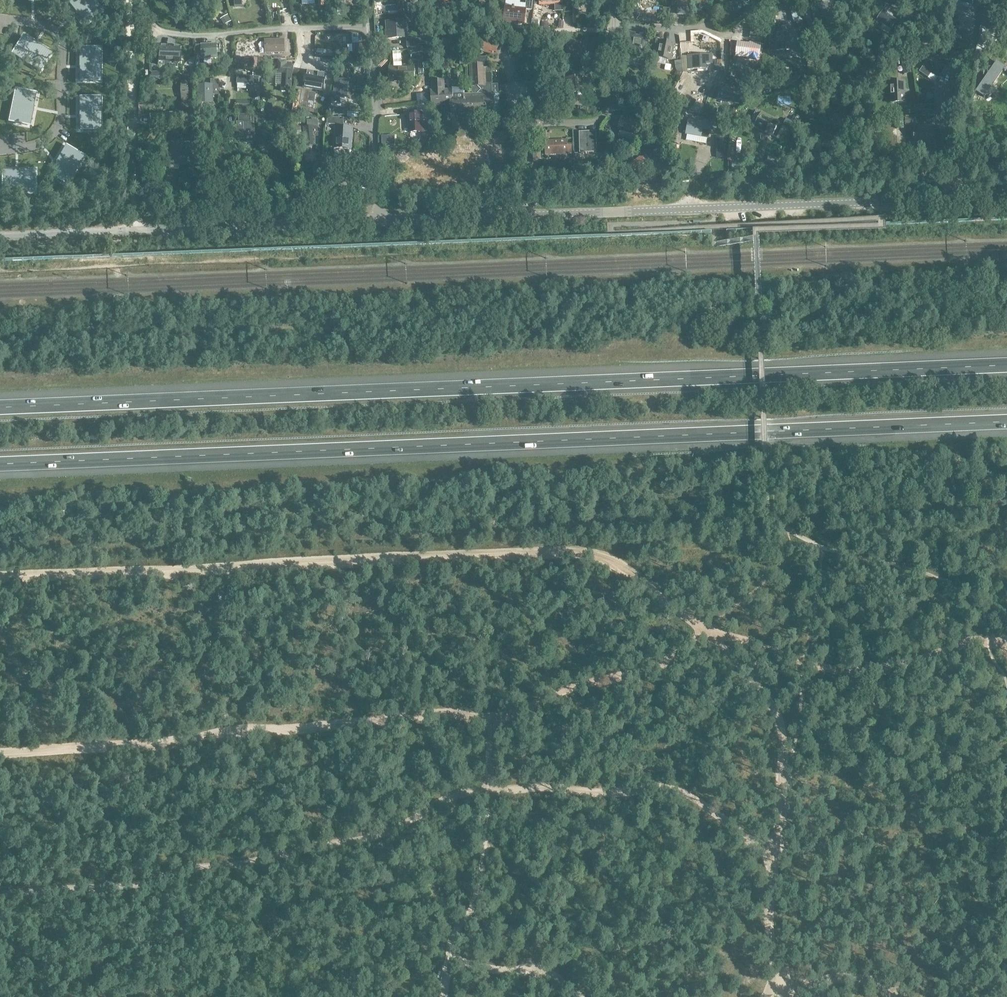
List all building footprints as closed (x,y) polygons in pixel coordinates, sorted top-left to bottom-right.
[(93,0),(69,0),(87,23),(102,11),(93,0)] [(563,4),(563,0),(539,0),(539,6),(555,5),(555,12),(563,11),(563,4)] [(974,0),(955,0),(954,5),(972,8),(974,0)] [(814,20),(831,16),(828,2),(811,5),(814,20)] [(523,25),(524,11),(504,9),(502,23),(523,25)] [(888,11),(885,9),(877,21),(891,30),(896,21),(886,15),(888,11)] [(224,26),(231,21),(228,15),(221,20),(224,26)] [(532,20),(531,29),(539,30),(540,21),(532,20)] [(388,40),(407,39),(406,22),(387,23),(388,40)] [(751,28),(750,36),(762,37),(763,29),(751,28)] [(626,32),(622,54),(625,55),(639,57),(641,49),(642,42),(643,37),(635,35),(636,34),(626,32)] [(686,35),(678,37),(683,54),(691,52),(686,35)] [(963,46),(962,36),(951,37),(952,46),(963,46)] [(12,53),(40,72),(50,56),(22,38),(12,53)] [(284,38),(264,39),(264,53),(284,52),(284,38)] [(475,49),(495,57),(499,46),(479,38),(475,49)] [(656,40),(653,57),(655,58),(657,58),(667,60),(672,61),(675,43),(661,41),(656,40)] [(216,43),(200,44),(200,45),(201,59),(217,58),(217,55),(216,45),(216,43)] [(738,45),(737,56),(749,57),(748,60),(760,61),(761,45),(750,44),(750,46),(738,45)] [(159,47),(158,65),(163,65),(164,62),(180,63),(180,54),(179,54),(179,48),(159,47)] [(82,48),(82,81),(100,81),(101,48),(82,48)] [(444,53),(433,55),(435,68),(443,67),(442,61),(445,61),(444,53)] [(706,53),(689,54),(690,69),(707,68),(706,64),(713,64),(713,53),(706,53)] [(451,98),(451,105),(452,118),(493,117),(492,96),(498,95),(498,85),(485,86),(484,73),(491,73),(491,68),(487,69),(486,59),(470,60),(472,97),(452,98),(451,98)] [(675,69),(682,69),(681,60),(674,61),(675,69)] [(278,73),(278,74),(282,74),(281,85),(280,92),(291,93),(292,75),(293,75),(294,66),(291,66),(291,64),(287,64),(287,61),(279,61),(278,73)] [(938,78),(945,68),(938,63),(937,63),(934,61),(930,66),(926,63),(921,72),(928,77),(931,74),(938,78)] [(903,74),(911,73),(910,62),(902,63),(903,74)] [(389,81),(410,81),(410,68),(389,68),(389,81)] [(326,75),(306,72),(304,88),(323,91),(326,75)] [(237,76),(236,84),(259,85),(260,78),(237,76)] [(931,78),(928,82),(935,87),(939,82),(931,78)] [(334,89),(333,97),(340,97),(340,98),(350,98),(351,81),(341,81),(341,80),(334,79),(334,89)] [(203,91),(198,92),(198,103),(203,103),(203,98),(213,98),(214,98),(214,96),(214,95),(219,95),(219,80),(211,80),(210,86),(203,86),(203,91)] [(451,98),(452,98),(451,92),(444,92),(444,88),(441,88),(441,81),(432,82),(432,92),(432,106),(451,105),(451,98)] [(187,103),(186,82),(172,83),(173,104),(187,103)] [(906,82),(889,82),(889,103),(906,103),(906,82)] [(702,89),(693,85),(685,103),(694,107),(702,89)] [(677,101),(682,93),(675,88),(670,97),(677,101)] [(720,88),(718,99),(739,104),(742,93),(720,88)] [(16,89),(9,122),(27,126),(34,93),(16,89)] [(649,95),(638,101),(646,115),(657,109),(649,95)] [(82,130),(101,130),(100,97),(82,97),(82,130)] [(499,113),(505,111),(502,98),(496,100),(499,113)] [(266,123),(267,112),(256,112),(256,124),(266,124),(266,123)] [(407,113),(408,134),(424,133),(424,132),(428,132),(428,122),(424,122),(423,112),(407,113)] [(175,113),(149,115),(150,124),(176,122),(175,113)] [(846,132),(850,125),(855,118),(850,115),(844,123),(836,117),(830,126),(837,131),(840,128),(846,132)] [(240,123),(238,123),(238,140),(245,140),(245,141),(247,143),(253,142),(255,141),(254,116),(240,117),(240,123)] [(638,136),(642,124),(622,118),(619,131),(638,136)] [(687,124),(686,134),(709,138),(711,124),(705,123),(688,120),(687,124)] [(308,127),(303,128),(305,147),(316,146),(315,136),(319,136),(319,133),(318,127),(317,122),(308,123),(308,127)] [(913,143),(933,142),(933,129),(921,129),(921,127),(913,127),(913,143)] [(350,148),(352,129),(336,129),(335,147),(350,148)] [(139,142),(138,143),(140,143),(149,149),(157,136),(146,130),(139,142)] [(526,139),(534,139),(534,138),(541,138),(541,133),(538,133),(538,130),(532,131),(532,133),(525,134),(526,139)] [(588,142),(596,141),(596,133),(580,134),(581,154),(589,154),(588,142)] [(636,146),(638,141),(621,136),(620,141),(636,146)] [(716,137),(716,158),(725,158),(724,137),(716,137)] [(546,156),(572,155),(571,147),(567,147),(567,142),(546,143),(546,156)] [(67,185),(84,156),(68,147),(51,175),(67,185)] [(533,160),(541,159),(541,147),(533,147),(533,160)] [(644,154),(630,164),(635,171),(649,160),(644,154)] [(766,160),(764,169),(776,170),(777,162),(766,160)] [(182,184),(194,185),(195,168),(183,167),(182,184)] [(2,173),(2,191),(35,192),(35,173),(2,173)] [(214,180),(204,178),(202,189),(212,191),(214,180)]
